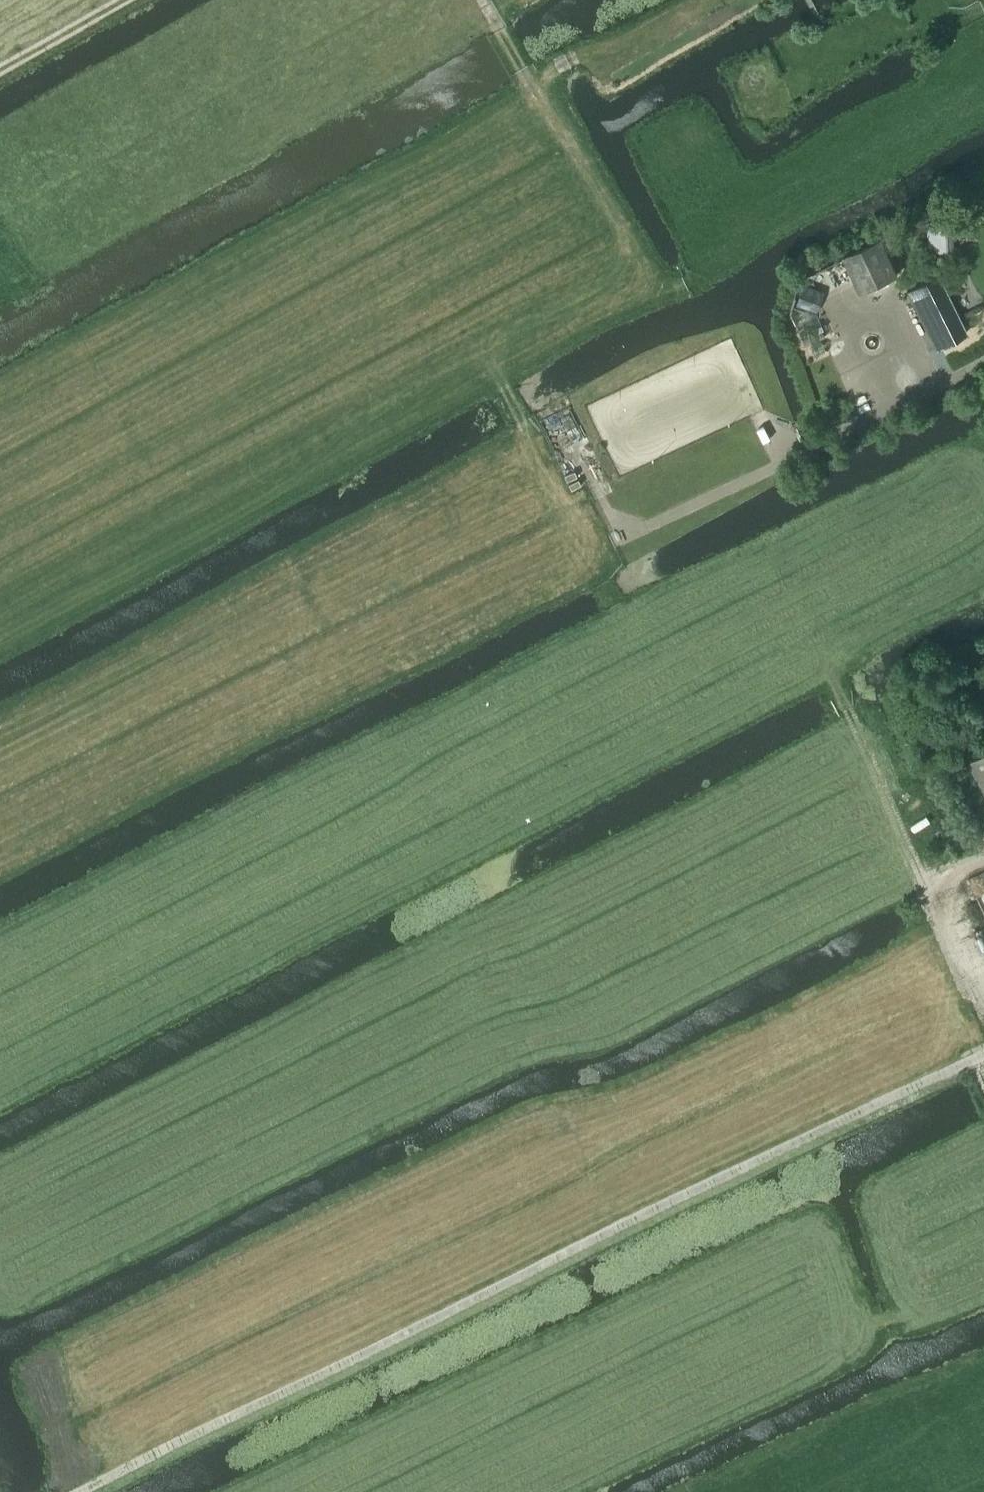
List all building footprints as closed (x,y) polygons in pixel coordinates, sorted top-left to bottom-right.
[(860,293),(897,275),(879,238),(842,256),(860,293)] [(911,289),(941,348),(962,337),(933,278),(911,289)] [(967,761),(983,793),(983,752),(967,761)]
